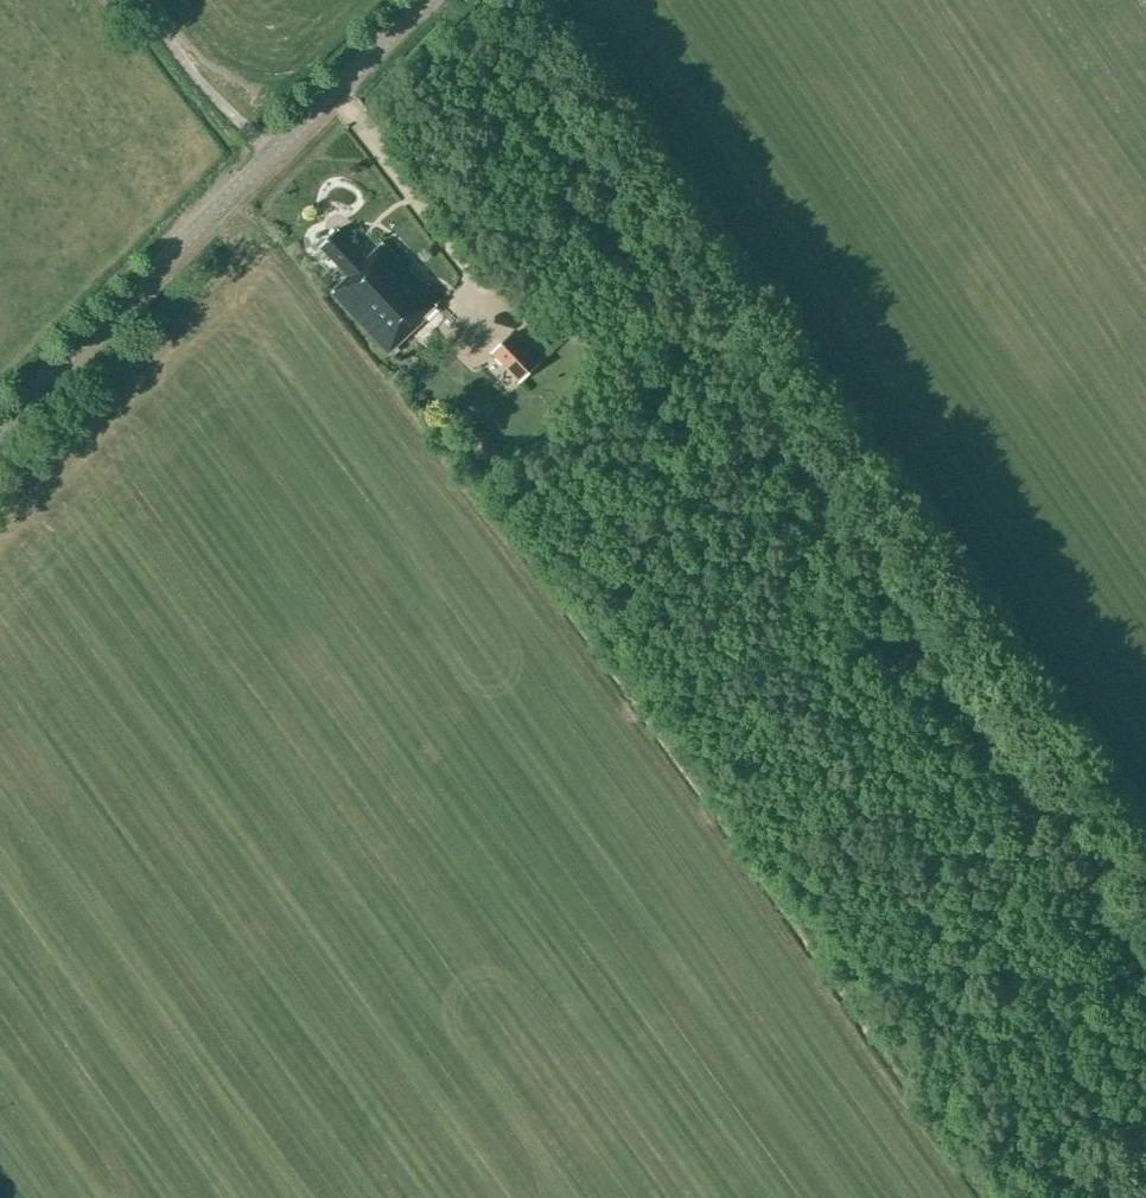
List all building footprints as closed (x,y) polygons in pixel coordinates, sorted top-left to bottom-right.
[(389,351),(426,317),(424,315),(439,301),(383,241),(366,257),(338,228),(320,244),(348,274),(332,290),(389,351)] [(513,332),(492,351),(519,380),(540,360),(513,332)]
